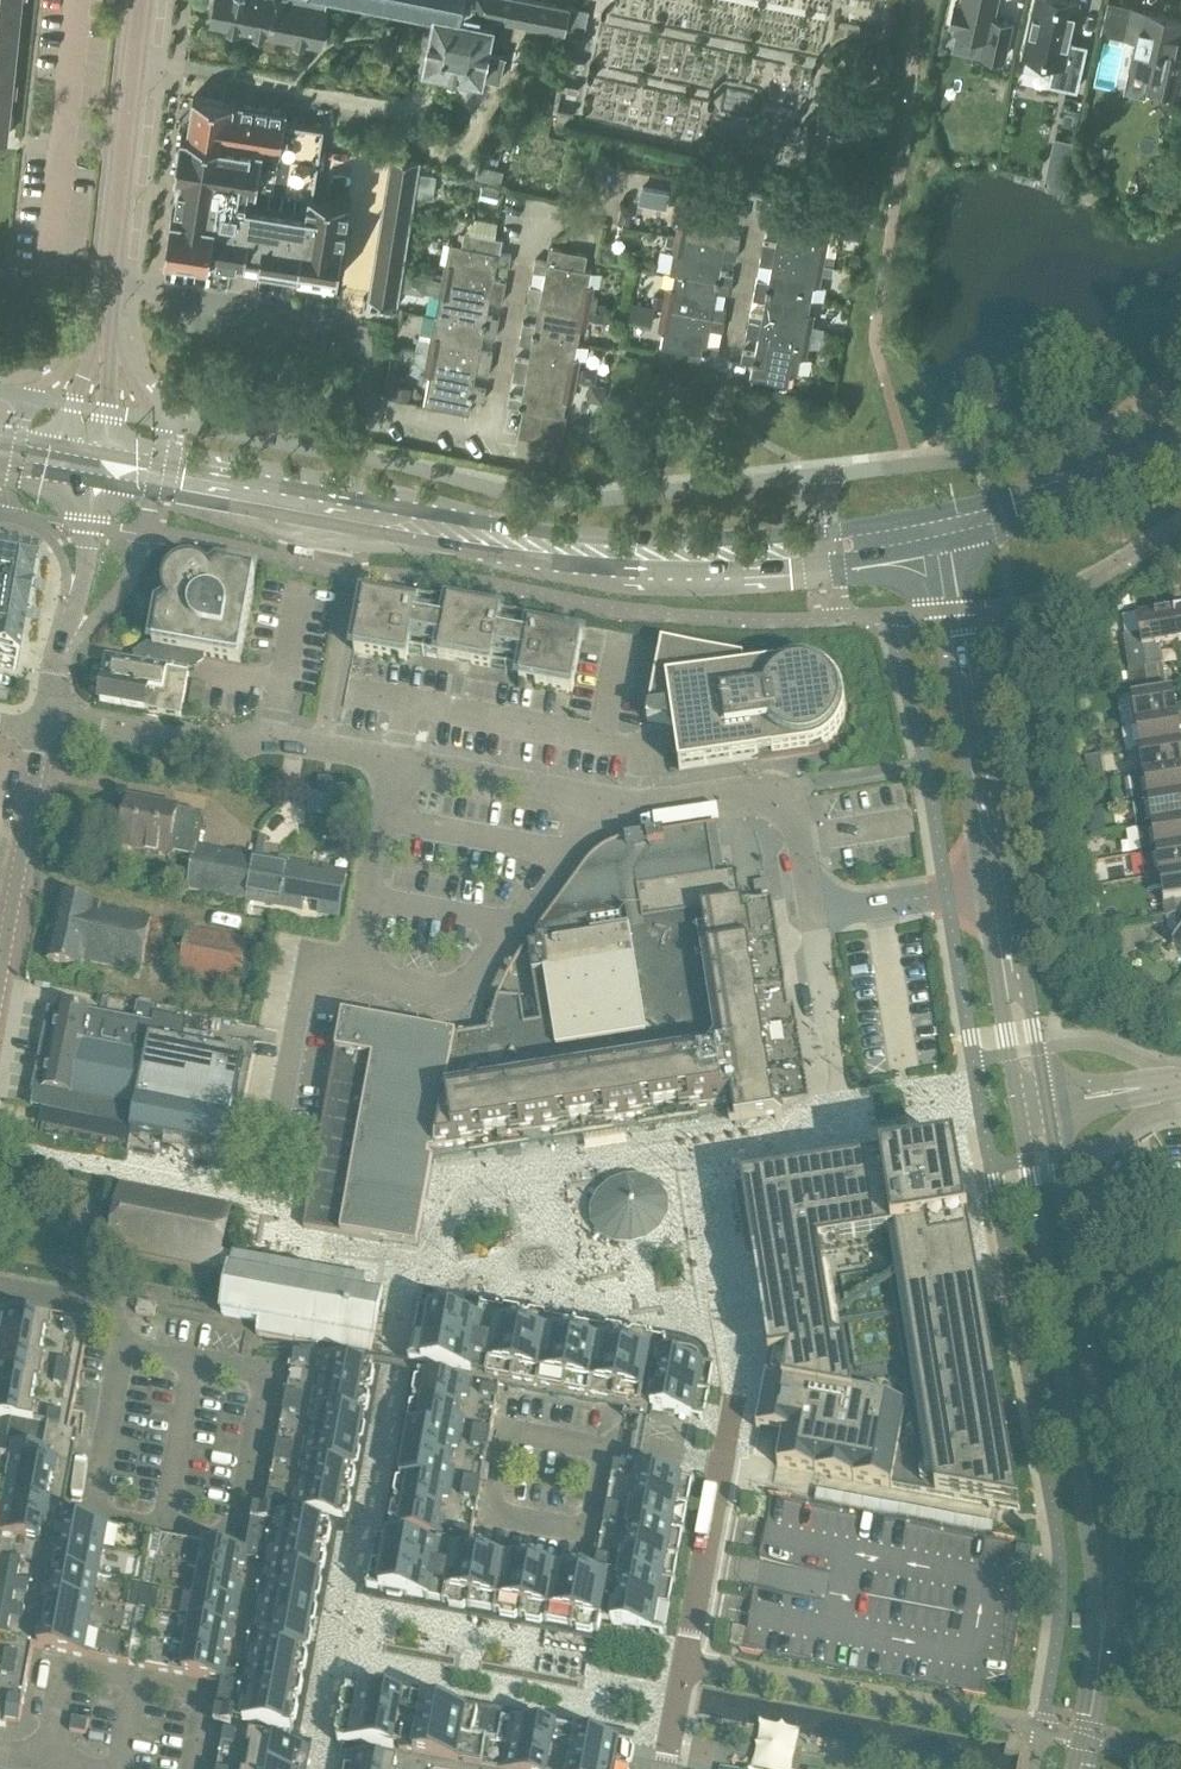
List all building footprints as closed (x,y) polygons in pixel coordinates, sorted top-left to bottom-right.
[(6,138),(15,57),(21,0),(0,0),(0,137),(6,138)] [(211,21),(323,44),(330,7),(327,6),(328,0),(215,0),(211,21)] [(435,12),(426,58),(425,65),(499,80),(504,57),(487,52),(493,24),(495,15),(564,30),(563,34),(584,38),(585,35),(590,11),(590,10),(568,5),(542,0),(371,0),(435,12)] [(1012,22),(993,17),(997,0),(962,0),(961,4),(956,2),(951,22),(957,23),(955,30),(957,30),(986,36),(983,54),(1004,59),(1012,22)] [(1080,76),(1087,44),(1068,40),(1077,0),(1038,0),(1026,53),(1055,60),(1050,83),(1067,86),(1077,89),(1079,79),(1080,76)] [(1121,5),(1113,36),(1138,41),(1131,69),(1152,74),(1149,88),(1180,95),(1180,90),(1180,52),(1180,51),(1180,47),(1180,19),(1121,5)] [(289,110),(194,95),(188,134),(182,134),(176,174),(182,175),(176,209),(174,208),(167,251),(176,252),(175,260),(200,264),(201,256),(211,259),(212,255),(248,261),(248,257),(261,259),(259,265),(340,279),(351,199),(314,192),(325,126),(287,121),(289,110)] [(815,128),(820,130),(819,135),(837,139),(838,134),(842,134),(846,118),(842,117),(844,111),(826,107),(824,112),(819,112),(815,128)] [(1051,177),(1065,180),(1074,142),(1056,138),(1050,166),(1053,167),(1051,177)] [(389,169),(419,174),(422,160),(391,155),(389,169)] [(479,164),(476,177),(502,183),(505,170),(479,164)] [(419,174),(389,169),(387,183),(417,188),(419,174)] [(417,188),(387,183),(385,197),(415,201),(417,188)] [(669,191),(643,186),(641,200),(667,205),(669,191)] [(1135,191),(1140,206),(1157,201),(1153,186),(1135,191)] [(415,201),(385,197),(383,210),(413,215),(415,201)] [(734,208),(689,200),(686,220),(681,219),(678,235),(739,247),(741,236),(726,234),(729,218),(744,221),(746,211),(734,208)] [(413,215),(383,210),(380,224),(411,229),(413,215)] [(469,215),(463,245),(452,243),(445,279),(505,291),(508,280),(493,278),(495,262),(510,265),(512,255),(501,252),(504,237),(494,235),(497,220),(469,215)] [(769,215),(767,226),(782,229),(779,244),(764,241),(762,252),(823,263),(830,226),(769,215)] [(378,238),(409,243),(411,229),(380,224),(378,238)] [(669,235),(667,245),(676,247),(675,252),(679,252),(676,272),(664,270),(664,271),(676,273),(732,283),(734,273),(719,270),(722,255),(737,258),(739,247),(678,235),(678,237),(669,235)] [(409,243),(378,238),(376,254),(406,258),(409,243)] [(550,246),(548,261),(536,259),(534,270),(549,272),(546,288),(531,285),(529,296),(590,307),(589,308),(597,310),(599,298),(592,296),(593,291),(588,290),(592,270),(586,269),(588,254),(550,246)] [(816,278),(820,279),(821,272),(830,274),(834,271),(835,265),(823,263),(762,252),(760,263),(775,265),(774,270),(772,281),(758,278),(756,288),(812,298),(816,278)] [(374,268),(404,273),(406,258),(376,254),(374,268)] [(371,283),(402,288),(404,273),(374,268),(371,283)] [(672,292),(668,292),(665,308),(725,319),(727,309),(712,306),(715,291),(730,293),(732,283),(676,273),(672,292)] [(505,291),(445,279),(438,316),(499,327),(501,317),(486,314),(489,299),(503,302),(505,291)] [(402,288),(371,283),(369,298),(387,301),(399,303),(402,288)] [(751,313),(749,324),(821,337),(823,337),(824,328),(811,326),(813,319),(808,318),(812,299),(824,301),(824,300),(812,298),(756,288),(754,298),(769,301),(766,316),(751,313)] [(601,321),(603,311),(597,310),(589,308),(590,307),(529,296),(527,306),(542,309),(541,314),(539,324),(529,323),(524,322),(522,331),(522,332),(579,343),(579,342),(582,323),(587,323),(588,318),(601,321)] [(654,309),(630,304),(628,318),(651,323),(654,309)] [(665,308),(662,324),(666,325),(662,345),(690,350),(688,358),(700,360),(701,352),(718,356),(720,345),(706,343),(708,327),(723,330),(725,319),(665,308)] [(494,353),(479,350),(482,335),(497,337),(499,327),(438,316),(433,339),(418,336),(416,348),(431,351),(492,363),(494,353)] [(807,351),(808,344),(821,347),(823,337),(821,337),(749,324),(747,335),(762,338),(759,353),(744,350),(742,360),(754,362),(751,377),(789,384),(792,369),(798,371),(802,350),(807,351)] [(535,345),(532,360),(517,357),(515,367),(515,368),(576,379),(579,363),(575,363),(578,343),(590,345),(590,344),(579,342),(579,343),(522,332),(520,342),(526,343),(533,344),(535,345)] [(426,404),(471,412),(473,397),(485,400),(487,389),(472,387),(475,371),(490,374),(492,363),(431,351),(428,368),(432,369),(426,404)] [(508,404),(525,407),(540,410),(554,413),(565,415),(565,414),(569,395),(573,395),(576,379),(515,368),(513,379),(528,381),(525,397),(523,396),(516,395),(510,394),(508,404)] [(592,382),(588,398),(604,402),(608,385),(592,382)] [(392,384),(390,396),(409,399),(411,387),(392,384)] [(525,407),(520,435),(535,438),(540,410),(525,407)] [(540,410),(535,438),(549,441),(554,413),(540,410)] [(563,443),(569,414),(565,414),(565,415),(554,413),(549,441),(563,443)] [(16,671),(25,618),(27,606),(34,563),(0,558),(0,668),(16,671)] [(240,663),(256,577),(219,570),(219,572),(212,576),(211,575),(210,573),(208,572),(206,571),(204,569),(202,568),(200,567),(198,567),(196,566),(194,566),(191,566),(189,566),(187,566),(185,566),(182,567),(180,568),(178,569),(176,570),(174,571),(173,572),(171,574),(169,576),(168,578),(167,579),(166,581),(165,584),(164,586),(164,588),(164,590),(163,592),(163,595),(164,597),(164,599),(165,601),(166,604),(167,606),(168,608),(161,611),(160,611),(153,648),(200,656),(240,663)] [(355,652),(408,662),(409,653),(424,656),(434,603),(383,594),(381,602),(364,599),(354,652),(355,652)] [(507,671),(517,619),(434,603),(424,656),(507,671)] [(1172,606),(1177,641),(1180,640),(1180,605),(1172,606)] [(1166,685),(1160,649),(1165,643),(1177,641),(1172,606),(1136,612),(1149,688),(1166,685)] [(572,638),(566,636),(568,628),(517,619),(507,671),(521,674),(520,683),(573,693),(583,640),(572,638)] [(662,643),(648,722),(673,727),(673,728),(676,746),(680,771),(762,758),(808,751),(809,751),(812,751),(815,750),(817,749),(820,748),(823,746),(825,745),(828,743),(830,742),(832,740),(834,738),(836,735),(838,733),(839,731),(841,728),(841,727),(842,724),(843,722),(844,719),(845,716),(845,713),(846,710),(846,707),(845,704),(845,702),(845,699),(844,696),(843,693),(842,690),(841,688),(839,685),(838,683),(836,681),(834,678),(832,676),(830,674),(828,672),(826,671),(823,669),(820,668),(818,667),(815,666),(812,665),(810,664),(807,664),(804,664),(801,664),(798,664),(795,664),(745,671),(743,658),(662,643)] [(101,703),(181,718),(183,705),(189,676),(188,676),(191,662),(200,656),(153,648),(146,652),(136,660),(133,659),(132,666),(108,661),(101,703)] [(1172,691),(1168,692),(1167,688),(1166,685),(1149,688),(1150,695),(1132,698),(1136,725),(1180,718),(1180,707),(1175,708),(1172,691)] [(1136,725),(1122,727),(1126,753),(1140,750),(1180,743),(1178,728),(1180,728),(1180,718),(1136,725)] [(1144,776),(1180,769),(1180,746),(1180,743),(1140,750),(1144,776)] [(1144,776),(1130,778),(1134,803),(1180,795),(1180,769),(1144,776)] [(331,795),(334,781),(320,779),(317,793),(331,795)] [(1097,783),(1091,784),(1093,795),(1099,794),(1106,793),(1105,782),(1097,783)] [(278,792),(269,800),(277,810),(287,802),(278,792)] [(1134,803),(1138,829),(1180,822),(1180,795),(1134,803)] [(292,798),(290,807),(323,813),(325,804),(292,798)] [(194,860),(198,849),(203,818),(178,813),(178,810),(130,800),(121,850),(170,859),(171,856),(194,860)] [(1138,829),(1142,854),(1180,848),(1180,822),(1138,829)] [(529,951),(550,1087),(549,1087),(550,1094),(551,1094),(554,1114),(579,1110),(582,1131),(638,1123),(644,1127),(698,1118),(697,1113),(803,1097),(772,901),(741,906),(736,873),(716,876),(709,829),(719,828),(719,826),(627,841),(623,842),(616,844),(609,847),(603,851),(600,853),(594,858),(592,860),(587,866),(524,952),(529,951)] [(1142,854),(1146,879),(1160,877),(1180,874),(1180,848),(1142,854)] [(345,876),(198,849),(194,860),(189,889),(337,917),(345,876)] [(1160,877),(1164,904),(1180,901),(1180,874),(1160,877)] [(766,880),(754,882),(756,894),(768,892),(766,880)] [(60,899),(47,962),(81,969),(84,959),(98,961),(97,964),(122,969),(133,915),(115,911),(114,914),(99,910),(100,906),(60,899)] [(1173,946),(1180,951),(1180,901),(1164,904),(1169,931),(1178,939),(1173,946)] [(164,922),(158,949),(198,957),(203,930),(164,922)] [(203,930),(198,957),(237,965),(243,938),(203,930)] [(158,949),(153,977),(192,985),(198,957),(158,949)] [(198,957),(192,985),(232,993),(237,965),(198,957)] [(343,1017),(304,1229),(384,1243),(384,1246),(419,1252),(426,1217),(423,1216),(435,1155),(469,1149),(475,1154),(521,1147),(524,1142),(523,1137),(531,1125),(536,1124),(539,1120),(521,1001),(500,999),(503,992),(507,984),(511,976),(516,968),(514,967),(510,974),(506,982),(502,990),(499,998),(497,1002),(488,1033),(456,1038),(343,1017)] [(153,1027),(60,1007),(43,1089),(136,1109),(131,1134),(224,1153),(243,1059),(182,1047),(187,1023),(155,1016),(153,1027)] [(769,1360),(751,1460),(757,1461),(756,1464),(764,1474),(771,1475),(769,1482),(861,1499),(864,1483),(1020,1512),(955,1152),(742,1186),(752,1252),(769,1360)] [(664,1215),(663,1201),(655,1189),(642,1183),(628,1182),(615,1187),(603,1195),(596,1208),(596,1222),(605,1234),(617,1240),(632,1240),(645,1236),(656,1227),(664,1215)] [(229,1208),(122,1187),(110,1247),(109,1248),(229,1272),(222,1316),(259,1323),(257,1337),(286,1342),(371,1358),(382,1295),(345,1288),(346,1282),(348,1275),(296,1266),(233,1254),(233,1255),(221,1253),(229,1208)] [(157,1305),(139,1302),(136,1315),(154,1318),(157,1305)] [(666,1552),(669,1533),(667,1530),(670,1527),(674,1508),(672,1504),(675,1502),(679,1482),(676,1479),(668,1477),(668,1476),(639,1471),(630,1470),(615,1466),(601,1546),(600,1547),(600,1550),(594,1580),(585,1578),(469,1557),(474,1526),(475,1523),(495,1416),(495,1413),(499,1393),(485,1390),(486,1385),(481,1384),(482,1379),(501,1383),(642,1409),(650,1411),(654,1411),(691,1418),(700,1366),(700,1365),(700,1364),(701,1361),(699,1357),(696,1352),(692,1350),(666,1345),(667,1344),(664,1344),(664,1345),(654,1343),(654,1342),(651,1341),(651,1343),(628,1338),(629,1337),(626,1337),(626,1338),(603,1334),(603,1332),(601,1332),(600,1333),(578,1329),(578,1328),(575,1327),(575,1329),(552,1324),(552,1323),(549,1322),(549,1324),(526,1319),(526,1318),(524,1318),(498,1313),(481,1310),(479,1324),(461,1320),(461,1319),(458,1318),(458,1320),(437,1316),(437,1314),(434,1314),(434,1315),(433,1315),(432,1318),(435,1318),(431,1341),(428,1340),(428,1343),(424,1366),(423,1366),(423,1368),(422,1373),(422,1377),(421,1378),(420,1378),(419,1381),(421,1381),(418,1392),(422,1393),(420,1404),(416,1403),(415,1403),(414,1406),(416,1406),(414,1419),(417,1420),(415,1429),(412,1429),(410,1428),(410,1431),(411,1431),(415,1432),(412,1443),(409,1442),(407,1454),(406,1454),(405,1456),(408,1457),(404,1479),(401,1479),(400,1482),(402,1482),(400,1494),(409,1502),(407,1514),(395,1518),(393,1530),(392,1529),(391,1530),(391,1532),(398,1533),(396,1542),(395,1545),(390,1544),(389,1550),(392,1554),(390,1563),(386,1565),(384,1575),(387,1579),(385,1588),(381,1591),(381,1595),(382,1595),(381,1597),(384,1597),(384,1596),(388,1597),(392,1594),(401,1596),(403,1600),(407,1600),(407,1602),(410,1602),(410,1601),(428,1604),(428,1605),(431,1606),(458,1611),(459,1610),(471,1612),(470,1613),(473,1614),(473,1613),(476,1613),(479,1609),(488,1611),(487,1615),(496,1617),(496,1618),(499,1619),(499,1615),(506,1617),(507,1619),(510,1619),(512,1618),(518,1619),(519,1621),(522,1622),(522,1623),(525,1623),(525,1622),(532,1623),(533,1619),(541,1620),(540,1625),(548,1626),(547,1628),(550,1628),(551,1625),(573,1629),(573,1632),(575,1633),(576,1629),(598,1634),(598,1637),(601,1638),(603,1623),(624,1627),(624,1626),(638,1628),(638,1630),(642,1631),(642,1629),(651,1631),(654,1616),(655,1608),(653,1605),(656,1603),(660,1583),(658,1580),(661,1578),(665,1558),(662,1555),(666,1552)] [(7,1564),(6,1565),(11,1566),(11,1565),(32,1569),(36,1570),(57,1573),(57,1574),(62,1575),(62,1574),(82,1578),(82,1579),(87,1580),(87,1578),(108,1582),(108,1584),(112,1584),(113,1582),(119,1580),(128,1578),(136,1577),(146,1578),(153,1537),(58,1519),(74,1434),(69,1433),(73,1406),(66,1405),(80,1328),(66,1325),(0,1313),(0,1417),(3,1417),(2,1420),(0,1433),(0,1563),(7,1564)] [(253,1517),(246,1554),(162,1539),(154,1579),(155,1579),(163,1582),(170,1586),(177,1591),(184,1596),(184,1597),(187,1598),(187,1597),(209,1601),(209,1602),(212,1603),(213,1602),(229,1605),(229,1606),(239,1607),(239,1606),(257,1610),(265,1611),(267,1600),(316,1609),(316,1606),(321,1584),(322,1584),(322,1581),(321,1581),(325,1558),(326,1559),(327,1556),(326,1556),(330,1533),(331,1533),(332,1531),(343,1530),(344,1523),(346,1523),(346,1521),(345,1520),(346,1513),(342,1512),(343,1505),(347,1506),(349,1498),(350,1498),(351,1495),(348,1495),(353,1473),(355,1473),(355,1470),(354,1470),(354,1469),(356,1469),(358,1456),(357,1456),(357,1454),(353,1454),(354,1448),(358,1449),(358,1447),(359,1448),(360,1445),(359,1445),(359,1443),(355,1443),(356,1437),(360,1438),(360,1436),(362,1437),(364,1424),(363,1423),(363,1422),(364,1422),(365,1420),(363,1419),(367,1397),(369,1397),(369,1394),(367,1393),(371,1371),(374,1371),(374,1369),(367,1368),(356,1366),(316,1359),(295,1355),(294,1357),(293,1365),(266,1509),(272,1510),(270,1520),(254,1517),(253,1517)] [(6,1728),(7,1722),(20,1724),(34,1648),(43,1650),(53,1651),(53,1652),(129,1666),(137,1626),(135,1626),(128,1623),(120,1619),(113,1614),(107,1609),(107,1608),(104,1607),(104,1608),(81,1604),(82,1603),(78,1602),(78,1603),(56,1599),(56,1598),(53,1598),(53,1599),(31,1595),(31,1594),(28,1593),(28,1594),(6,1590),(6,1589),(2,1588),(2,1589),(1,1589),(1,1590),(2,1590),(0,1601),(0,1727),(6,1728)] [(303,1754),(304,1754),(304,1751),(289,1748),(291,1735),(293,1736),(294,1733),(292,1733),(296,1710),(298,1711),(299,1708),(297,1707),(298,1702),(295,1700),(297,1692),(300,1690),(301,1685),(303,1685),(303,1683),(301,1682),(302,1677),(300,1674),(301,1666),(305,1665),(306,1660),(308,1660),(308,1657),(302,1656),(302,1658),(298,1657),(296,1659),(287,1658),(286,1655),(282,1654),(283,1652),(257,1648),(259,1635),(258,1635),(258,1637),(252,1636),(234,1632),(224,1630),(224,1631),(208,1628),(208,1627),(205,1626),(204,1627),(182,1623),(183,1622),(179,1621),(179,1622),(171,1625),(163,1627),(155,1628),(146,1628),(145,1628),(138,1667),(222,1683),(215,1721),(235,1725),(233,1735),(224,1733),(218,1768),(300,1768),(303,1754)] [(742,1649),(746,1631),(734,1628),(730,1646),(742,1649)] [(431,1761),(471,1768),(628,1768),(632,1747),(633,1747),(634,1744),(626,1743),(625,1742),(611,1740),(609,1739),(606,1739),(607,1738),(604,1737),(604,1739),(601,1738),(600,1734),(586,1732),(584,1735),(581,1734),(581,1733),(579,1733),(578,1734),(576,1733),(574,1733),(560,1731),(558,1730),(556,1730),(556,1728),(553,1728),(553,1729),(551,1729),(549,1728),(535,1726),(533,1725),(531,1725),(531,1724),(528,1723),(528,1724),(525,1724),(524,1724),(510,1721),(508,1721),(502,1720),(486,1717),(479,1716),(474,1715),(471,1718),(457,1716),(455,1711),(453,1711),(454,1710),(451,1709),(451,1710),(428,1706),(429,1705),(426,1704),(426,1706),(403,1701),(403,1700),(401,1700),(400,1701),(378,1697),(378,1695),(375,1695),(375,1696),(362,1705),(355,1744),(352,1744),(351,1747),(350,1757),(348,1756),(348,1759),(349,1759),(351,1759),(353,1763),(350,1765),(349,1768),(429,1768),(431,1761)] [(73,1718),(70,1732),(87,1735),(89,1721),(73,1718)]
